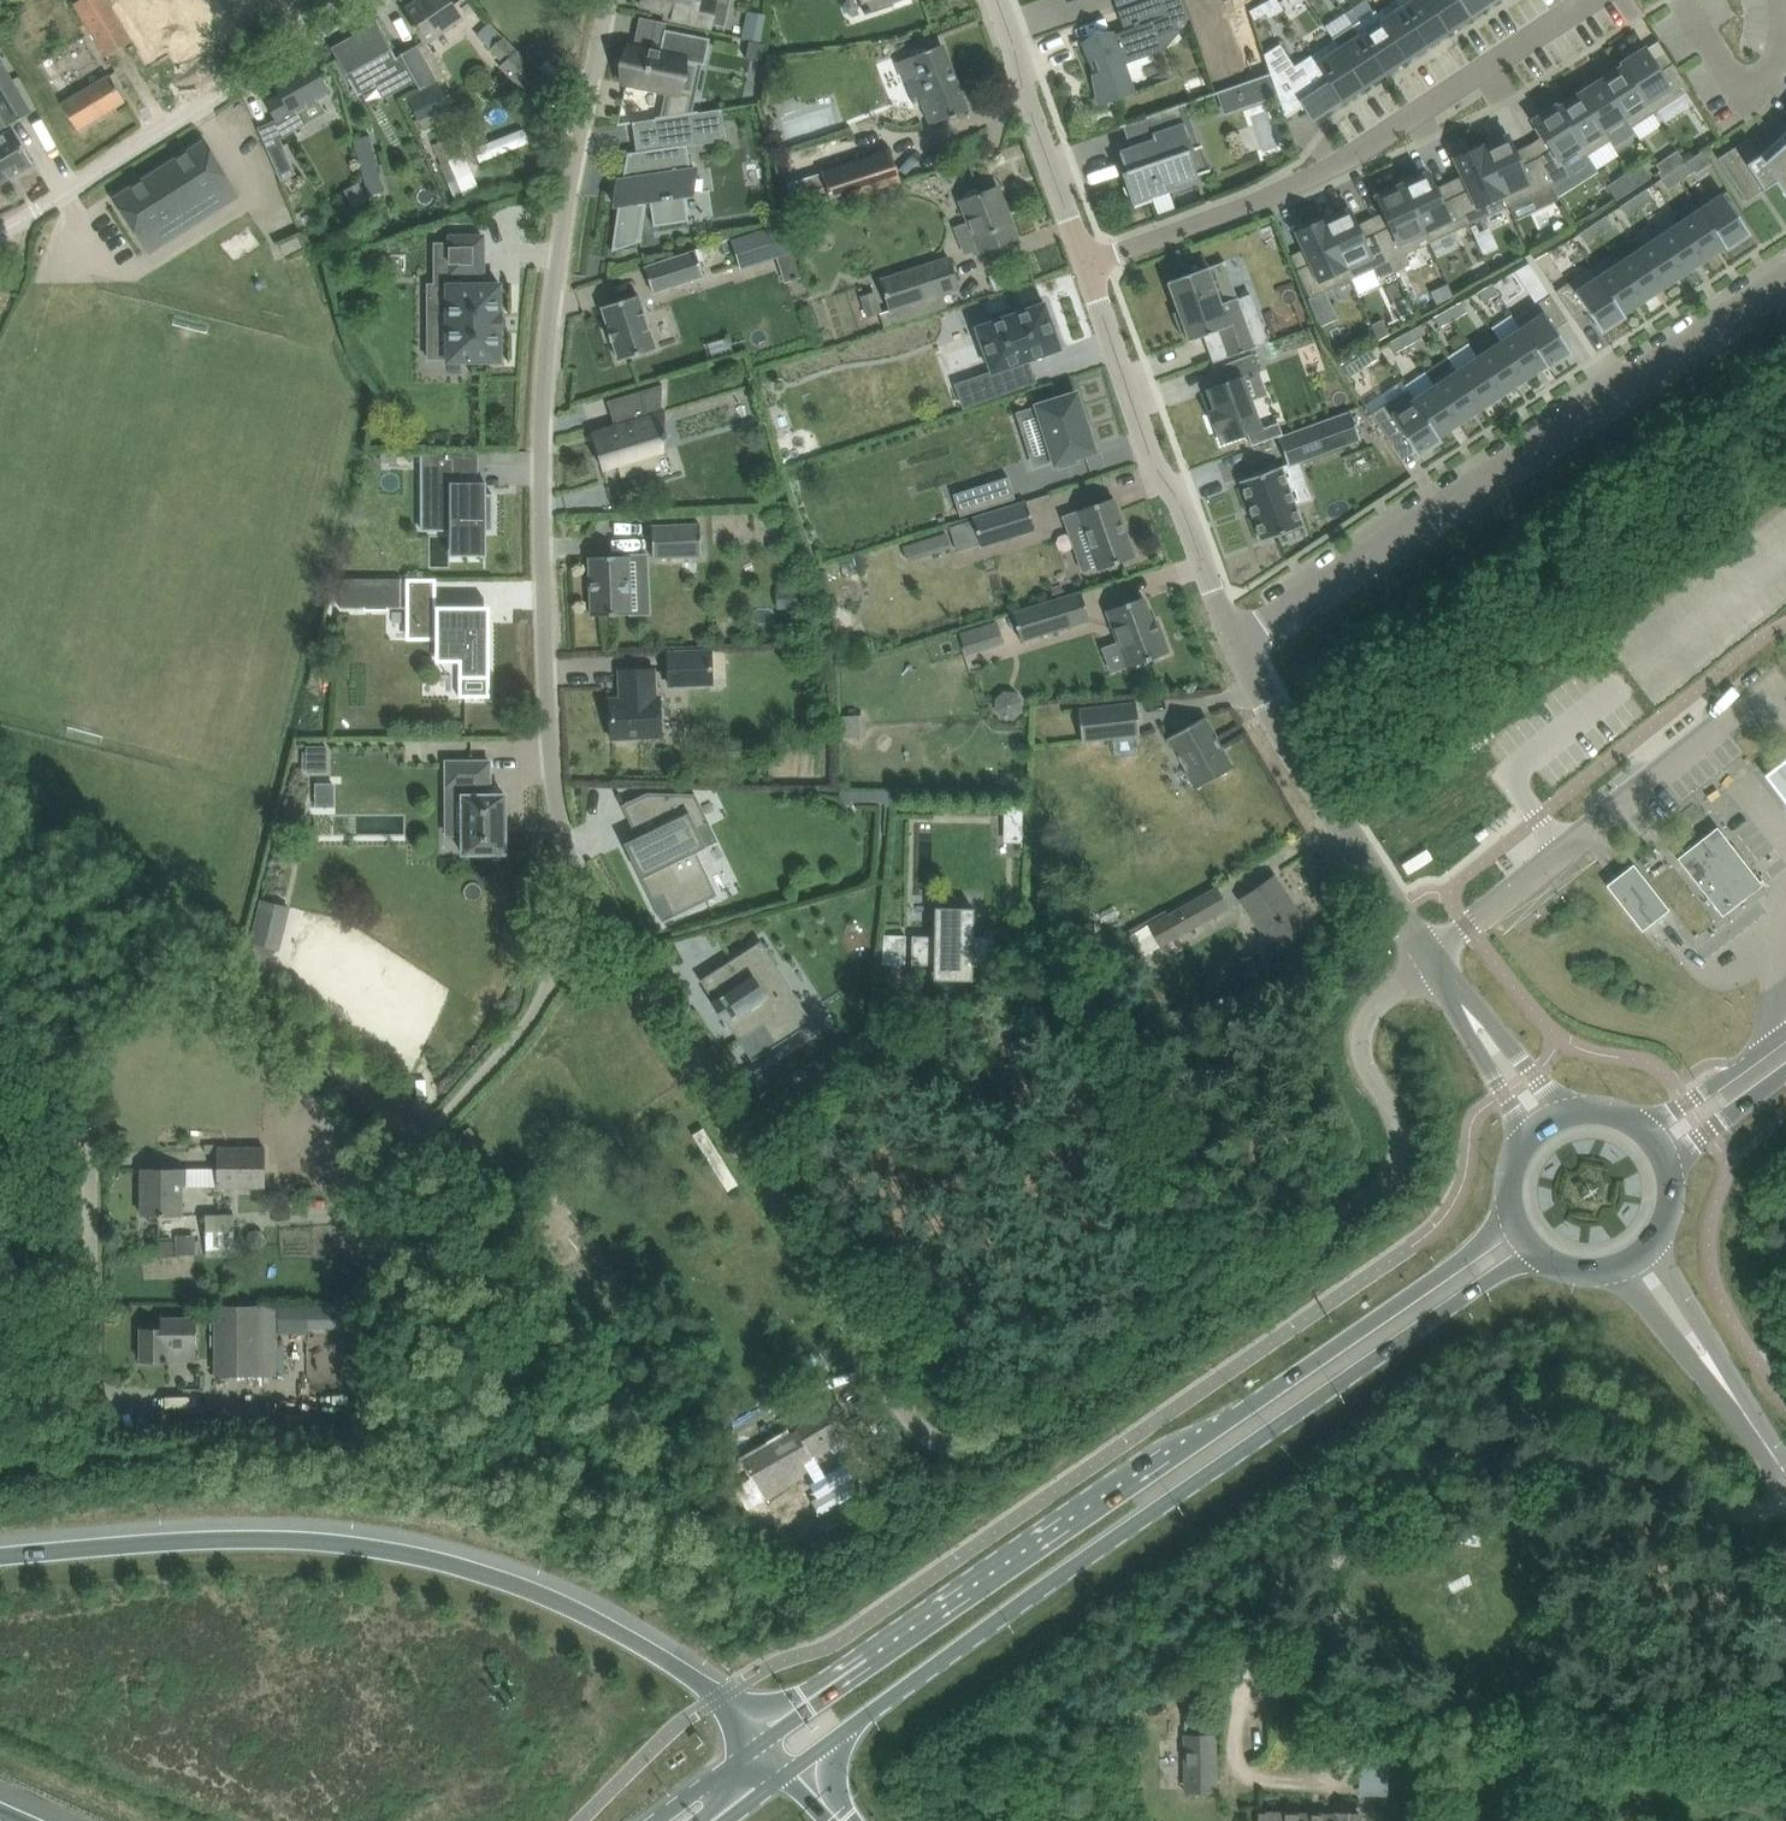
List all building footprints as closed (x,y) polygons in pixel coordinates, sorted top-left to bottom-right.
[(106,56),(131,42),(106,0),(79,0),(74,3),(106,56)] [(116,12),(150,70),(175,55),(179,62),(232,28),(214,0),(186,0),(149,24),(134,0),(116,12)] [(425,44),(462,18),(450,0),(416,0),(401,10),(425,44)] [(694,0),(640,0),(639,5),(664,10),(663,17),(710,27),(710,25),(724,27),(728,7),(715,4),(715,3),(706,1),(705,4),(694,2),(694,0)] [(1082,45),(1103,103),(1136,91),(1124,60),(1162,46),(1158,36),(1183,27),(1173,0),(1144,0),(1117,10),(1125,30),(1082,45)] [(1375,13),(1404,58),(1425,44),(1396,0),(1375,13)] [(1425,44),(1446,30),(1426,0),(1396,0),(1425,44)] [(1446,30),(1467,17),(1456,0),(1426,0),(1446,30)] [(1467,17),(1493,0),(1456,0),(1467,17)] [(1262,5),(1249,12),(1253,20),(1266,13),(1262,5)] [(762,38),(764,12),(743,10),(742,37),(762,38)] [(1374,11),(1353,25),(1358,33),(1383,71),(1404,58),(1375,13),(1374,11)] [(1210,25),(1219,53),(1235,47),(1246,79),(1267,72),(1247,13),(1210,25)] [(436,80),(417,45),(400,54),(401,56),(396,58),(391,49),(392,49),(377,22),(330,48),(345,75),(346,74),(349,78),(348,79),(357,96),(376,85),(375,83),(381,79),(383,82),(407,68),(419,90),(436,80)] [(630,45),(622,83),(666,92),(661,118),(693,113),(696,96),(679,92),(685,61),(706,65),(711,39),(665,30),(661,52),(630,45)] [(1358,33),(1337,47),(1362,85),(1383,71),(1358,33)] [(500,65),(500,66),(531,97),(546,82),(501,36),(488,49),(502,63),(500,65)] [(1333,41),(1312,55),(1341,99),(1362,85),(1337,47),(1333,41)] [(912,56),(897,62),(904,80),(913,102),(920,99),(930,125),(945,119),(967,110),(941,44),(919,53),(912,56)] [(1280,44),(1264,55),(1270,73),(1277,95),(1285,118),(1286,118),(1286,117),(1304,106),(1312,118),(1341,99),(1312,55),(1295,66),(1280,44)] [(1622,63),(1654,112),(1689,90),(1672,64),(1659,72),(1644,48),(1622,63)] [(298,109),(328,91),(310,60),(273,81),(280,94),(265,103),(284,135),(306,123),(298,109)] [(1,63),(0,63),(0,183),(33,164),(12,128),(12,129),(9,125),(31,112),(1,63)] [(1624,117),(1624,118),(1630,127),(1654,112),(1622,63),(1620,63),(1622,66),(1600,80),(1624,117)] [(1270,73),(1243,83),(1250,105),(1277,95),(1270,73)] [(61,104),(77,130),(124,102),(108,75),(61,104)] [(1624,118),(1624,117),(1600,80),(1579,93),(1603,131),(1604,130),(1624,118)] [(417,125),(420,131),(446,117),(442,109),(449,106),(438,82),(406,97),(418,121),(419,120),(421,124),(417,125)] [(1603,131),(1579,93),(1558,107),(1556,105),(1555,106),(1587,155),(1610,140),(1604,130),(1603,131)] [(1154,140),(1119,152),(1123,164),(1127,162),(1129,170),(1123,172),(1127,185),(1123,187),(1130,208),(1151,201),(1150,196),(1173,188),(1171,184),(1194,176),(1186,150),(1193,148),(1185,127),(1178,105),(1146,116),(1154,140)] [(1587,155),(1555,106),(1532,120),(1551,149),(1535,159),(1550,186),(1569,174),(1565,169),(1587,155)] [(660,118),(658,118),(662,148),(636,151),(627,153),(623,180),(618,180),(614,205),(618,205),(611,251),(641,241),(647,200),(650,200),(654,226),(689,221),(685,195),(693,194),(696,164),(693,165),(690,143),(697,142),(694,126),(724,121),(722,108),(698,112),(691,113),(660,118)] [(351,137),(365,193),(380,189),(365,133),(351,137)] [(1480,146),(1508,206),(1550,186),(1535,159),(1521,166),(1507,135),(1482,147),(1481,145),(1480,146)] [(432,146),(438,160),(457,151),(451,137),(432,146)] [(239,197),(202,139),(113,198),(139,240),(208,196),(217,210),(239,197)] [(1762,162),(1747,139),(1717,158),(1745,202),(1773,183),(1785,201),(1785,142),(1762,162)] [(282,143),(267,149),(280,179),(295,173),(282,143)] [(1455,196),(1468,224),(1508,206),(1480,146),(1454,158),(1469,190),(1455,196)] [(821,173),(831,205),(900,182),(889,150),(821,173)] [(1661,178),(1685,162),(1677,150),(1656,164),(1660,171),(1657,172),(1661,178)] [(439,165),(455,200),(479,189),(463,154),(439,165)] [(1674,170),(1680,180),(1694,171),(1687,161),(1674,170)] [(1650,178),(1641,164),(1629,171),(1639,185),(1650,178)] [(1674,170),(1661,179),(1667,189),(1680,180),(1674,170)] [(1639,185),(1629,171),(1618,179),(1627,193),(1639,185)] [(1402,184),(1429,243),(1468,224),(1455,196),(1442,202),(1428,172),(1402,184)] [(1376,233),(1389,261),(1394,272),(1410,264),(1405,254),(1429,243),(1402,184),(1375,196),(1389,227),(1376,233)] [(960,200),(968,221),(980,253),(1017,238),(997,186),(960,200)] [(1645,189),(1632,197),(1639,207),(1652,199),(1645,189)] [(1749,233),(1719,189),(1696,204),(1699,209),(1700,209),(1724,246),(1725,249),(1749,233)] [(1632,197),(1619,206),(1625,216),(1639,207),(1632,197)] [(264,237),(295,227),(288,206),(274,210),(273,207),(256,213),(264,237)] [(1323,219),(1322,219),(1350,279),(1389,261),(1376,233),(1363,239),(1349,208),(1324,220),(1323,219)] [(1724,246),(1700,209),(1699,209),(1679,222),(1704,259),(1724,246)] [(1605,216),(1592,224),(1599,234),(1612,226),(1605,216)] [(1350,279),(1322,219),(1295,232),(1310,264),(1297,270),(1310,298),(1350,279)] [(1704,259),(1679,222),(1659,236),(1683,273),(1704,259)] [(1586,243),(1599,234),(1592,224),(1579,233),(1586,243)] [(500,313),(499,284),(477,284),(477,274),(482,274),(482,236),(449,236),(449,243),(434,243),(434,284),(427,284),(428,310),(447,310),(447,361),(500,361),(500,332),(501,332),(501,327),(500,327),(500,318),(501,318),(501,313),(500,313)] [(1683,273),(1659,236),(1638,250),(1663,286),(1683,273)] [(297,237),(280,245),(285,256),(302,248),(297,237)] [(703,276),(694,250),(644,267),(652,292),(703,276)] [(1663,286),(1638,250),(1618,263),(1643,300),(1663,286)] [(1550,283),(1562,275),(1547,252),(1534,259),(1550,283)] [(880,280),(889,310),(958,287),(949,257),(880,280)] [(1643,300),(1618,263),(1598,276),(1598,277),(1622,314),(1623,313),(1643,300)] [(1268,342),(1251,293),(1238,298),(1238,297),(1221,303),(1207,267),(1167,282),(1178,311),(1172,313),(1180,334),(1186,332),(1189,340),(1213,332),(1222,357),(1225,358),(1227,357),(1256,347),(1256,346),(1258,346),(1268,342)] [(1622,314),(1598,277),(1598,276),(1592,267),(1555,291),(1573,317),(1585,308),(1600,331),(1624,316),(1623,313),(1622,314)] [(1478,292),(1483,302),(1498,294),(1491,284),(1478,292)] [(859,296),(867,317),(882,312),(874,291),(859,296)] [(1567,320),(1550,294),(1514,318),(1520,328),(1521,328),(1546,365),(1545,365),(1547,368),(1570,352),(1555,329),(1567,320)] [(655,348),(638,295),(601,307),(608,327),(606,328),(610,340),(612,339),(619,360),(655,348)] [(1059,298),(992,322),(1015,388),(1056,374),(1048,353),(1076,343),(1059,298)] [(1453,320),(1467,312),(1461,301),(1447,309),(1453,320)] [(1439,327),(1453,320),(1447,309),(1433,317),(1439,327)] [(1382,319),(1371,325),(1372,326),(1376,337),(1378,340),(1389,333),(1382,319)] [(1372,326),(1362,331),(1367,341),(1376,337),(1372,326)] [(1421,338),(1415,327),(1402,335),(1408,345),(1421,338)] [(1546,365),(1521,328),(1520,328),(1500,342),(1524,379),(1545,365),(1546,365)] [(1408,345),(1402,335),(1388,342),(1394,353),(1408,345)] [(1524,379),(1500,342),(1478,356),(1503,393),(1524,379)] [(1229,381),(1207,389),(1214,410),(1210,411),(1222,443),(1246,434),(1251,446),(1282,435),(1278,422),(1261,428),(1242,378),(1260,371),(1253,354),(1223,365),(1229,381)] [(975,356),(942,366),(947,382),(980,371),(975,356)] [(1503,393),(1478,356),(1456,371),(1481,408),(1503,393)] [(1350,357),(1338,365),(1347,378),(1359,370),(1350,357)] [(1481,408),(1456,371),(1435,385),(1459,422),(1481,408)] [(666,439),(666,432),(663,432),(664,411),(661,412),(662,384),(607,401),(614,426),(591,432),(602,469),(663,451),(663,439),(666,439)] [(1459,422),(1435,385),(1413,400),(1438,437),(1459,422)] [(1438,437),(1413,400),(1413,399),(1407,390),(1371,414),(1388,440),(1400,431),(1416,455),(1440,440),(1438,436),(1438,437)] [(1078,457),(1096,451),(1076,393),(1036,406),(1056,464),(1057,463),(1060,469),(1080,463),(1078,457)] [(1350,412),(1278,438),(1288,465),(1360,438),(1350,412)] [(462,449),(420,450),(420,530),(449,530),(449,555),(486,555),(486,530),(492,530),(492,494),(486,494),(486,481),(461,481),(461,468),(462,468),(462,449)] [(396,450),(380,450),(380,462),(396,462),(396,450)] [(1281,466),(1240,481),(1262,541),(1302,525),(1281,466)] [(1008,476),(953,494),(959,516),(1015,498),(1008,476)] [(1077,510),(1061,516),(1066,532),(1082,526),(1098,570),(1134,557),(1113,498),(1077,510)] [(1026,501),(972,518),(981,546),(1034,529),(1026,501)] [(699,524),(651,526),(653,557),(701,555),(699,524)] [(944,528),(899,539),(903,556),(948,545),(944,528)] [(780,541),(769,541),(769,551),(780,551),(780,541)] [(862,553),(854,556),(859,570),(867,567),(862,553)] [(629,555),(589,557),(592,615),(631,613),(629,555)] [(400,578),(341,578),(341,608),(364,608),(364,609),(387,609),(387,608),(400,608),(400,578)] [(1089,620),(1080,592),(1012,613),(1021,641),(1089,620)] [(1143,596),(1106,610),(1119,646),(1124,644),(1131,665),(1168,652),(1160,629),(1155,630),(1143,596)] [(488,676),(488,607),(411,607),(411,638),(439,638),(439,657),(465,657),(465,676),(488,676)] [(994,620),(956,628),(960,652),(999,644),(994,620)] [(711,651),(678,652),(679,688),(712,687),(711,651)] [(620,699),(609,699),(610,738),(663,736),(660,694),(656,695),(655,668),(619,670),(620,699)] [(1078,709),(1082,741),(1139,734),(1135,702),(1078,709)] [(1167,738),(1195,788),(1233,767),(1205,717),(1167,738)] [(741,741),(729,741),(729,759),(741,759),(741,741)] [(1763,774),(1785,804),(1785,756),(1763,774)] [(503,850),(503,796),(504,794),(501,794),(486,794),(486,784),(489,784),(489,760),(446,760),(446,784),(462,784),(462,852),(483,852),(483,859),(499,858),(499,852),(502,852),(502,853),(504,853),(504,850),(503,850)] [(646,792),(621,804),(637,838),(625,844),(652,899),(662,894),(673,916),(717,895),(696,851),(708,845),(697,823),(707,818),(695,794),(646,792)] [(1001,841),(1019,841),(1020,806),(1002,805),(1001,841)] [(1677,858),(1722,916),(1762,884),(1717,827),(1677,858)] [(1606,885),(1641,930),(1658,918),(1665,912),(1630,866),(1623,872),(1606,885)] [(1274,875),(1239,900),(1274,951),(1310,927),(1274,875)] [(1145,924),(1160,949),(1228,907),(1215,884),(1145,924)] [(911,936),(911,964),(933,965),(933,979),(972,980),(972,966),(989,966),(989,937),(973,937),(973,908),(935,907),(934,936),(911,936)] [(884,935),(881,963),(904,964),(905,935),(884,935)] [(760,940),(699,979),(713,1000),(710,1002),(724,1022),(726,1020),(741,1043),(764,1027),(776,1045),(812,1021),(760,940)] [(216,1186),(264,1187),(265,1148),(216,1148),(216,1186)] [(185,1166),(142,1168),(143,1215),(183,1214),(182,1185),(186,1185),(185,1166)] [(204,1213),(205,1248),(233,1248),(233,1212),(204,1213)] [(193,1236),(176,1236),(176,1254),(193,1254),(193,1236)] [(214,1306),(214,1376),(259,1375),(259,1305),(214,1306)] [(309,1306),(309,1329),(358,1329),(359,1307),(309,1306)] [(160,1328),(140,1328),(141,1362),(167,1362),(167,1348),(196,1348),(196,1319),(160,1319),(160,1328)] [(742,1461),(758,1488),(764,1498),(769,1496),(790,1484),(787,1480),(811,1467),(806,1460),(841,1439),(825,1412),(804,1425),(742,1461)] [(1184,1719),(1185,1729),(1211,1729),(1211,1718),(1184,1719)] [(1184,1735),(1185,1791),(1216,1791),(1215,1735),(1184,1735)] [(1359,1813),(1336,1812),(1336,1816),(1261,1813),(1261,1820),(1358,1820),(1359,1813)]
